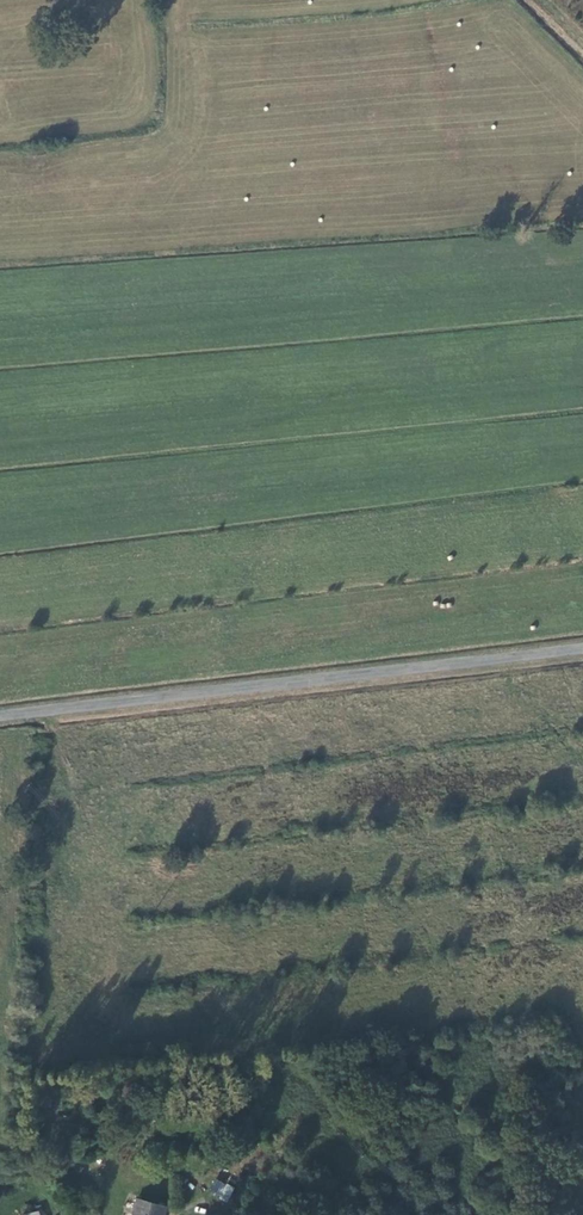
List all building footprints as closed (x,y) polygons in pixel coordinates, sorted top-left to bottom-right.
[(209,1192),(227,1202),(234,1188),(216,1178),(209,1192)] [(133,1204),(131,1214),(161,1214),(162,1212),(133,1204)]
